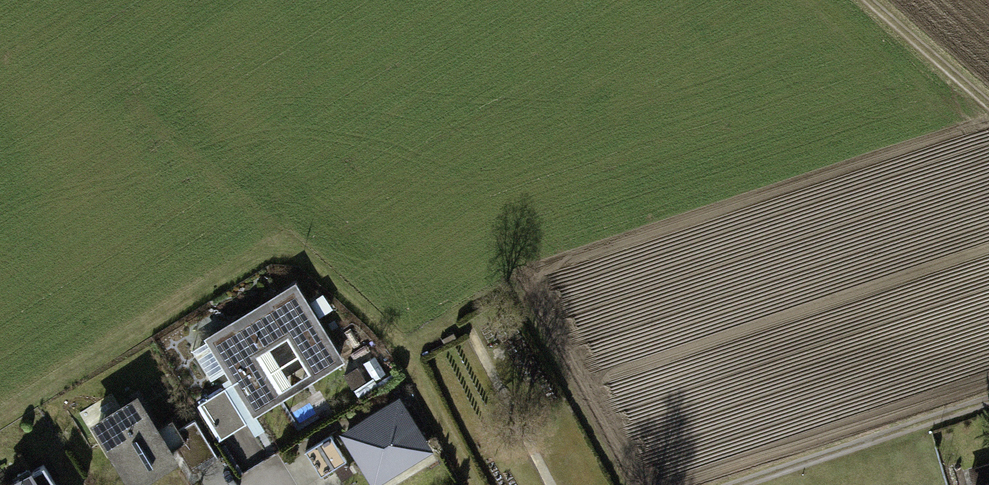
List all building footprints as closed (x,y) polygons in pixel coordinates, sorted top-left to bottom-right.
[(205,337),(253,417),(345,362),(296,282),(205,337)] [(202,406),(222,440),(246,426),(226,392),(202,406)] [(91,427),(126,484),(144,484),(178,465),(137,399),(91,427)] [(342,435),(369,484),(386,484),(435,458),(404,401),(342,435)] [(180,448),(194,472),(219,456),(197,422),(183,431),(190,442),(180,448)] [(331,437),(306,452),(322,478),(347,462),(331,437)] [(17,484),(57,484),(47,468),(17,484)]
